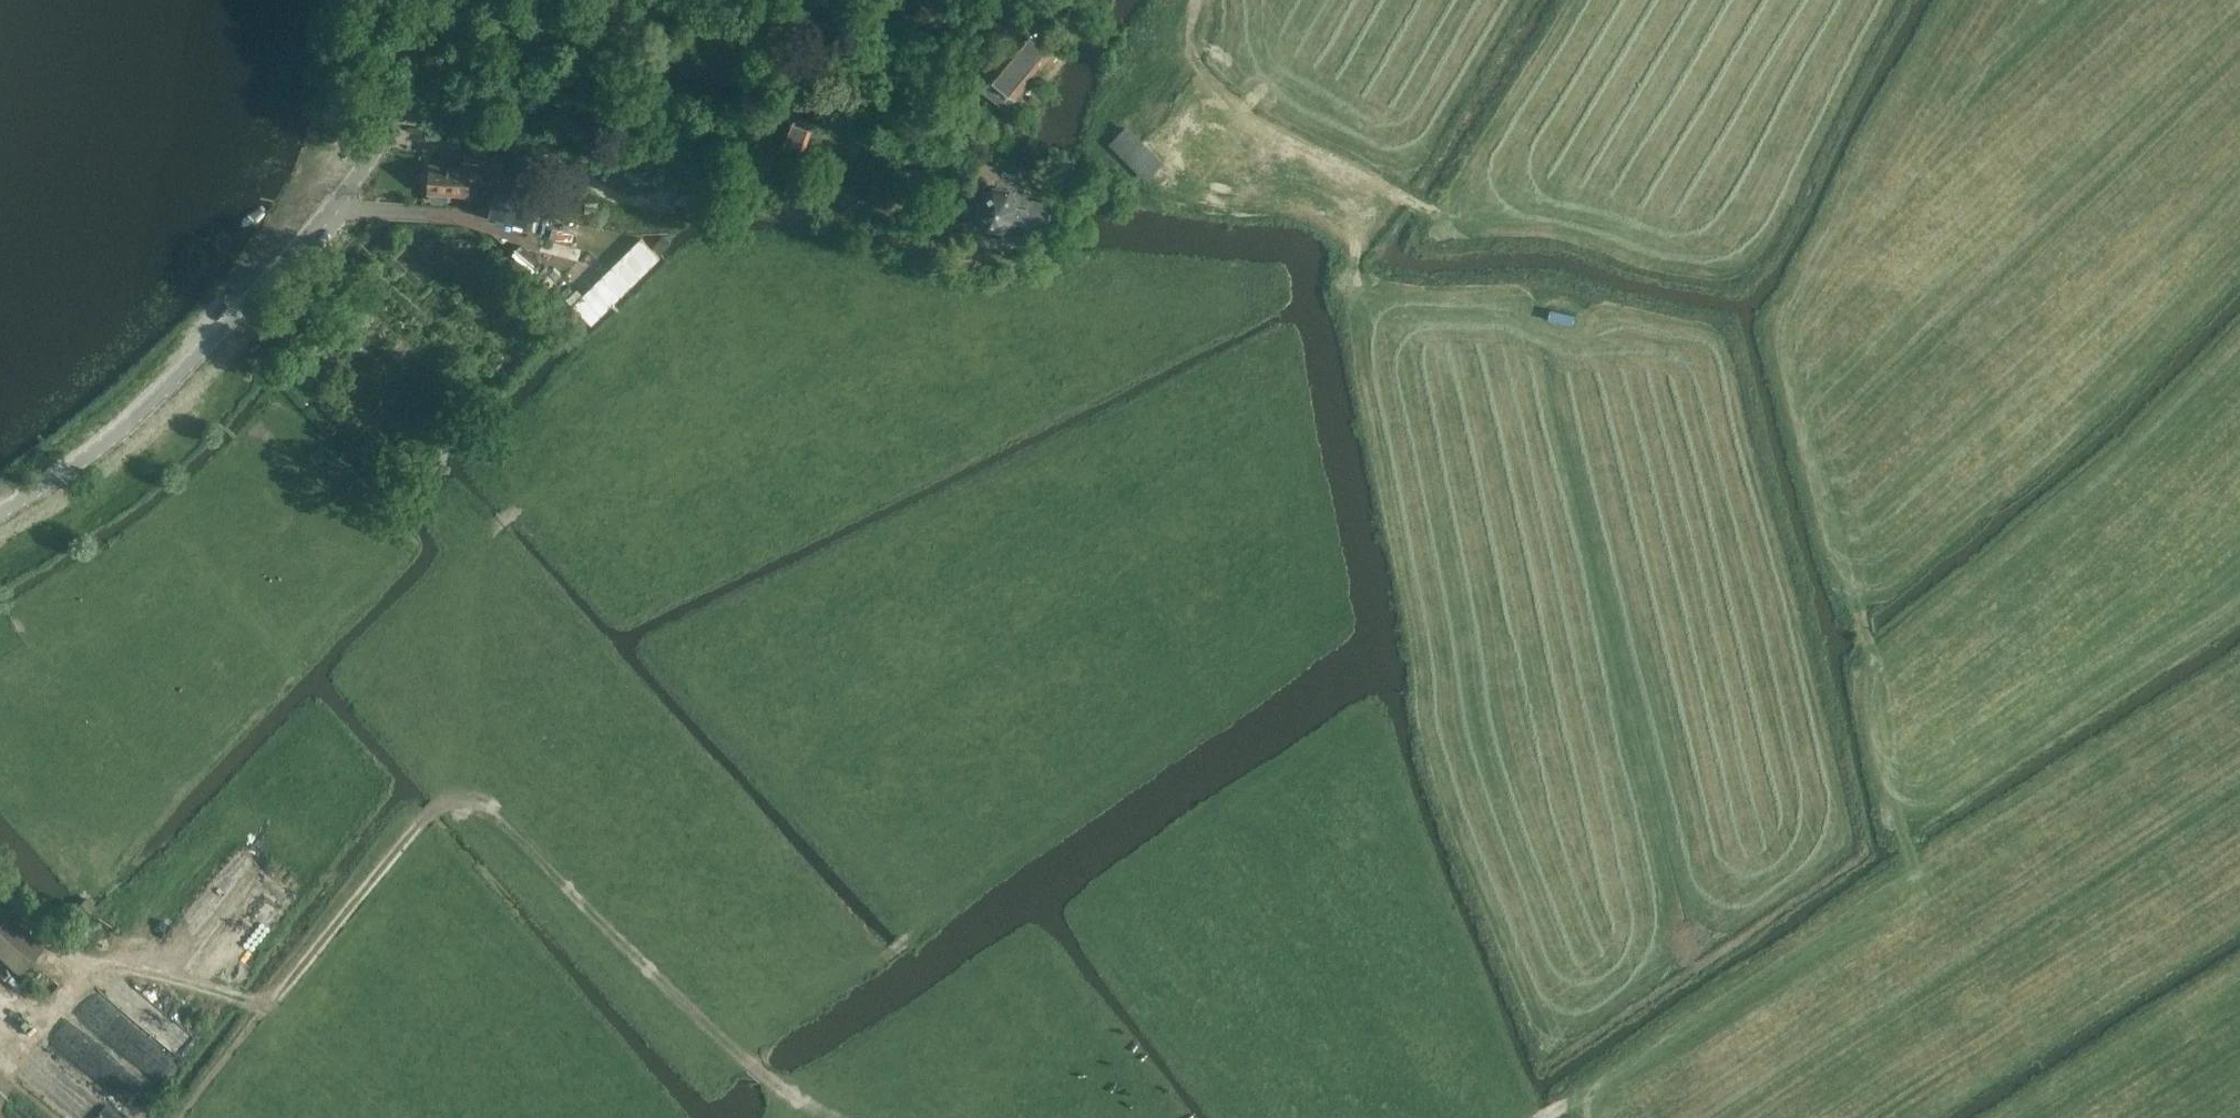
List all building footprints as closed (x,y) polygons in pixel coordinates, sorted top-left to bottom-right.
[(463,31),(461,36),(468,39),(470,34),(463,31)] [(1024,31),(987,76),(1017,100),(1054,57),(1024,31)] [(791,127),(783,149),(806,157),(814,134),(791,127)] [(1127,130),(1114,144),(1129,158),(1142,144),(1127,130)] [(467,159),(483,162),(502,166),(506,148),(470,141),(467,159)] [(469,181),(481,182),(483,162),(469,161),(468,169),(432,167),(430,190),(468,192),(469,181)] [(797,181),(793,190),(810,197),(814,188),(797,181)] [(500,183),(490,218),(518,226),(518,225),(532,229),(541,194),(500,183)] [(1027,199),(1017,197),(1017,196),(1015,194),(1014,193),(1012,192),(1011,192),(995,189),(981,200),(979,212),(991,227),(1002,229),(1002,230),(1005,229),(1003,237),(1004,238),(1023,241),(1047,244),(1052,205),(1026,201),(1027,199)] [(640,234),(572,300),(591,319),(659,253),(640,234)] [(663,236),(654,246),(662,253),(670,243),(663,236)] [(569,286),(561,293),(567,299),(574,292),(569,286)] [(19,974),(20,975),(45,945),(0,905),(0,957),(19,974)]
